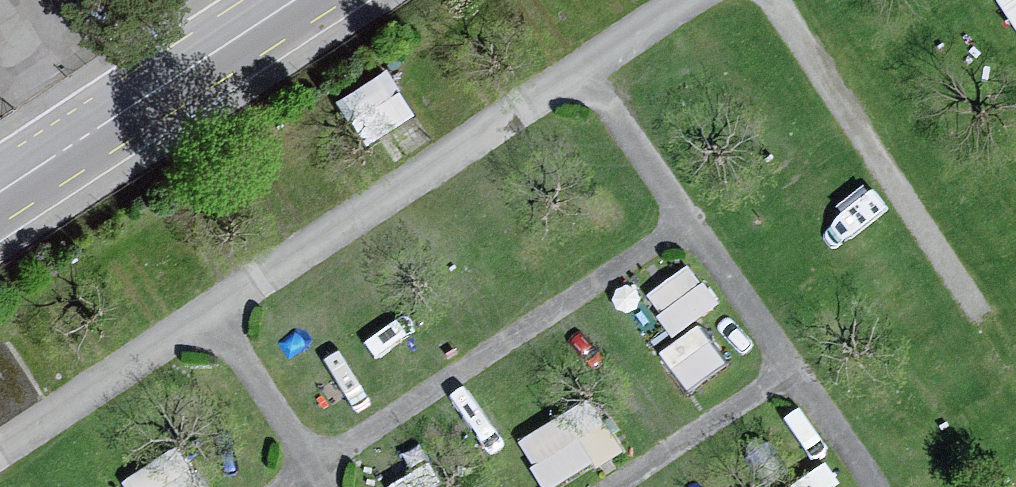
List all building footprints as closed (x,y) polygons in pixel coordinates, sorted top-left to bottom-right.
[(561,417),(526,433),(546,478),(581,462),(561,417)]
